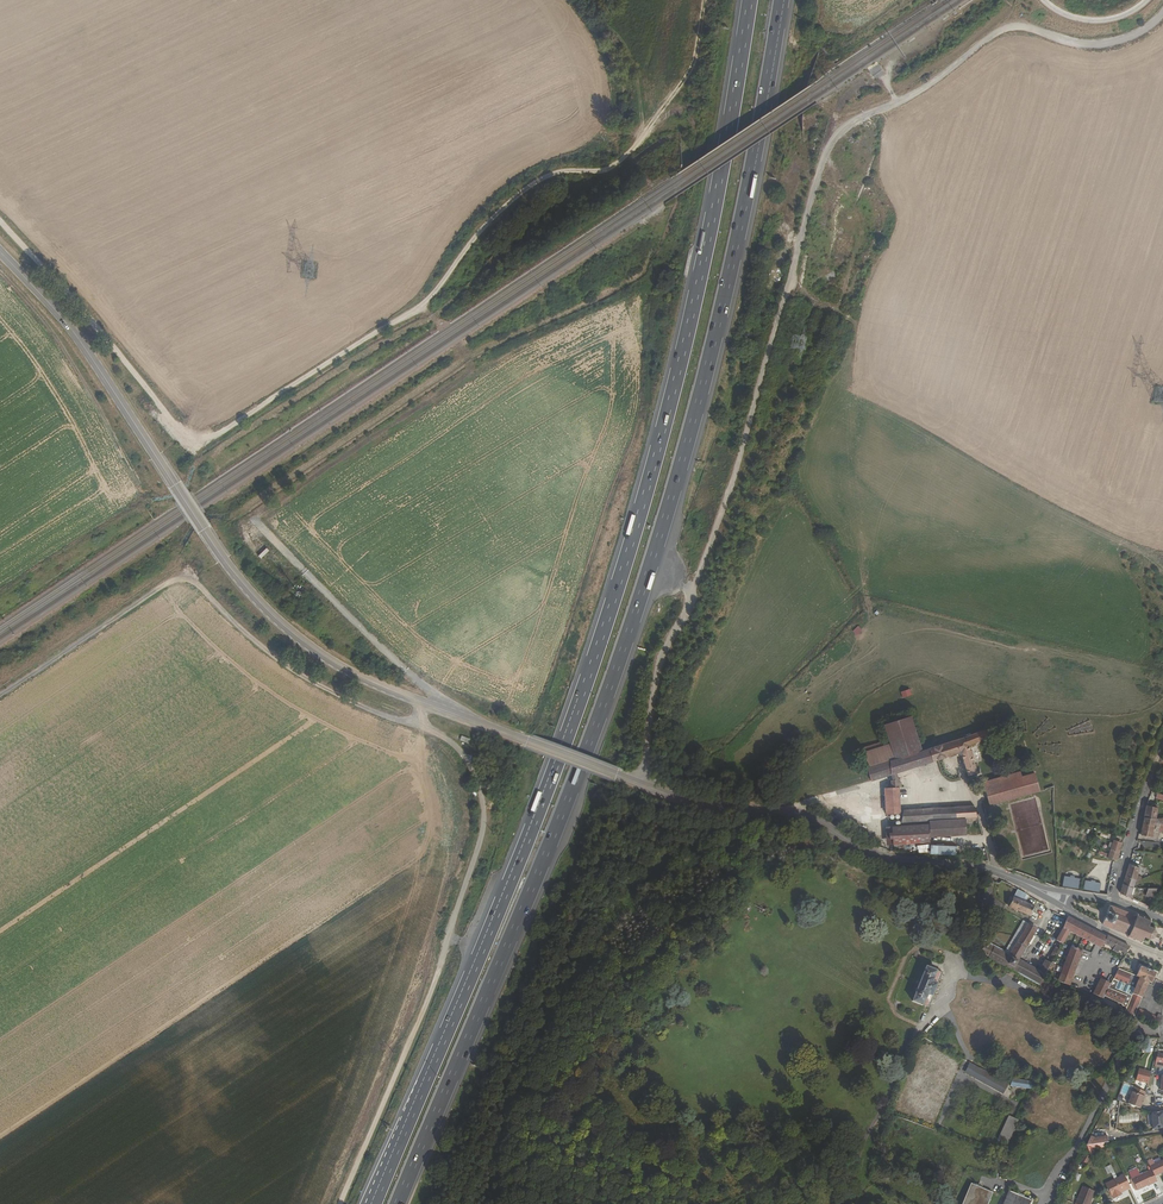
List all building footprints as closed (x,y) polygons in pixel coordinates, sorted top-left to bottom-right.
[(867,68),(875,80),(884,73),(877,62),(867,68)] [(852,631),(857,635),(862,629),(857,625),(852,631)] [(909,689),(900,692),(902,698),(912,695),(909,689)] [(919,757),(907,724),(883,732),(887,743),(894,766),(919,757)] [(473,741),(462,737),(461,742),(471,746),(473,741)] [(966,748),(988,740),(987,738),(965,744),(966,748)] [(858,753),(868,783),(893,775),(894,766),(887,743),(858,753)] [(966,748),(965,744),(943,750),(945,757),(954,754),(958,755),(965,777),(974,774),(970,761),(972,760),(970,753),(967,754),(966,748)] [(945,757),(943,750),(919,757),(894,766),(893,775),(945,757)] [(1032,770),(982,784),(988,807),(1037,794),(1038,793),(1032,770)] [(897,780),(888,781),(888,790),(897,788),(897,780)] [(898,815),(897,788),(888,790),(883,791),(883,797),(883,817),(898,815)] [(1155,794),(1153,799),(1162,804),(1162,798),(1155,794)] [(925,822),(951,820),(961,819),(974,818),(971,806),(900,812),(900,822),(899,824),(925,822)] [(1151,806),(1146,806),(1143,816),(1153,817),(1155,807),(1154,807),(1151,806)] [(1153,817),(1152,824),(1151,831),(1162,832),(1162,818),(1153,817)] [(962,830),(962,825),(951,825),(951,820),(925,822),(925,825),(926,833),(962,830)] [(1151,831),(1152,824),(1141,823),(1139,834),(1150,836),(1151,831)] [(926,843),(926,833),(925,825),(889,829),(891,846),(926,843)] [(1119,844),(1109,841),(1105,858),(1112,860),(1114,860),(1119,844)] [(1138,867),(1127,863),(1124,875),(1135,878),(1138,867)] [(1062,887),(1079,889),(1080,877),(1063,875),(1062,887)] [(1132,887),(1135,878),(1124,875),(1122,884),(1132,887)] [(1099,893),(1101,883),(1085,879),(1082,889),(1099,893)] [(1122,884),(1119,892),(1132,899),(1133,896),(1130,895),(1132,887),(1122,884)] [(1153,888),(1142,887),(1141,897),(1151,897),(1153,888)] [(1032,908),(1021,902),(1024,896),(1015,891),(1006,907),(1027,918),(1032,908)] [(1101,923),(1100,923),(1099,925),(1126,935),(1125,937),(1128,938),(1129,937),(1132,938),(1132,940),(1134,941),(1135,939),(1139,941),(1138,942),(1141,943),(1142,942),(1148,944),(1149,943),(1149,942),(1150,938),(1153,937),(1154,938),(1156,937),(1156,935),(1158,931),(1160,931),(1158,927),(1156,927),(1155,924),(1155,923),(1150,920),(1150,919),(1147,917),(1146,919),(1143,918),(1144,915),(1141,914),(1140,916),(1137,915),(1138,913),(1135,912),(1134,914),(1108,903),(1107,905),(1108,906),(1101,923)] [(1064,917),(1063,918),(1062,920),(1059,928),(1065,930),(1065,931),(1077,937),(1082,926),(1064,917)] [(1033,930),(1024,925),(1007,958),(980,942),(979,942),(978,946),(976,945),(974,950),(987,958),(985,962),(1005,973),(1007,970),(1010,972),(1033,930)] [(1092,944),(1098,934),(1082,926),(1077,937),(1092,944)] [(1053,939),(1059,942),(1065,931),(1065,930),(1059,928),(1053,939)] [(978,929),(974,939),(979,942),(980,942),(982,935),(981,934),(982,930),(978,929)] [(1096,946),(1099,947),(1101,943),(1104,937),(1101,935),(1098,934),(1092,944),(1096,946)] [(1114,941),(1104,936),(1104,937),(1101,943),(1110,948),(1111,948),(1114,941)] [(1124,954),(1127,947),(1114,941),(1111,948),(1111,949),(1110,950),(1116,953),(1117,951),(1124,954)] [(1072,948),(1069,946),(1058,978),(1057,981),(1068,985),(1080,951),(1072,948)] [(1049,963),(1043,960),(1037,971),(1043,974),(1049,963)] [(926,965),(912,999),(928,1005),(934,991),(937,992),(939,987),(936,986),(942,971),(926,965)] [(1111,984),(1110,983),(1103,996),(1105,996),(1127,1008),(1126,1009),(1136,1013),(1141,1001),(1139,1000),(1141,997),(1142,997),(1149,981),(1152,982),(1156,973),(1140,967),(1136,976),(1119,969),(1111,984)] [(1019,976),(1015,982),(1033,992),(1036,986),(1019,976)] [(1093,994),(1103,997),(1103,996),(1110,983),(1101,979),(1093,994)] [(1126,1009),(1124,1013),(1134,1018),(1136,1013),(1126,1009)] [(1140,1015),(1153,1021),(1155,1016),(1139,1010),(1137,1014),(1140,1015)] [(1162,1017),(1162,1014),(1160,1013),(1154,1021),(1161,1024),(1162,1017)] [(1157,1053),(1155,1066),(1162,1067),(1162,1054),(1157,1053)] [(1006,1085),(970,1066),(967,1072),(1003,1091),(1006,1085)] [(1149,1083),(1150,1081),(1152,1072),(1139,1070),(1137,1081),(1149,1083)] [(967,1072),(965,1076),(1000,1095),(1003,1091),(967,1072)] [(1012,1078),(1008,1086),(1031,1090),(1034,1082),(1012,1078)] [(1133,1087),(1127,1104),(1141,1109),(1146,1092),(1133,1087)] [(1108,1113),(1111,1116),(1117,1107),(1113,1104),(1108,1113)] [(1152,1112),(1151,1111),(1151,1112),(1147,1113),(1148,1123),(1152,1123),(1152,1127),(1162,1126),(1162,1122),(1162,1110),(1152,1112)] [(1139,1120),(1139,1112),(1121,1113),(1121,1121),(1139,1120)] [(1008,1145),(1018,1120),(1008,1116),(997,1140),(1008,1145)] [(1086,1164),(1090,1156),(1085,1154),(1081,1162),(1086,1164)] [(1150,1167),(1151,1171),(1154,1177),(1162,1173),(1162,1162),(1150,1167)] [(1148,1185),(1148,1186),(1156,1183),(1154,1177),(1151,1171),(1140,1176),(1138,1170),(1130,1174),(1137,1190),(1148,1185)] [(1126,1189),(1130,1187),(1123,1173),(1120,1174),(1120,1175),(1105,1182),(1110,1195),(1111,1194),(1113,1197),(1121,1194),(1119,1190),(1125,1188),(1126,1189)] [(993,1193),(971,1183),(961,1203),(988,1203),(993,1193)] [(1076,1203),(1078,1203),(1090,1203),(1089,1203),(1095,1191),(1084,1185),(1076,1203)] [(1030,1200),(1009,1191),(1003,1203),(1029,1203),(1030,1200)]
